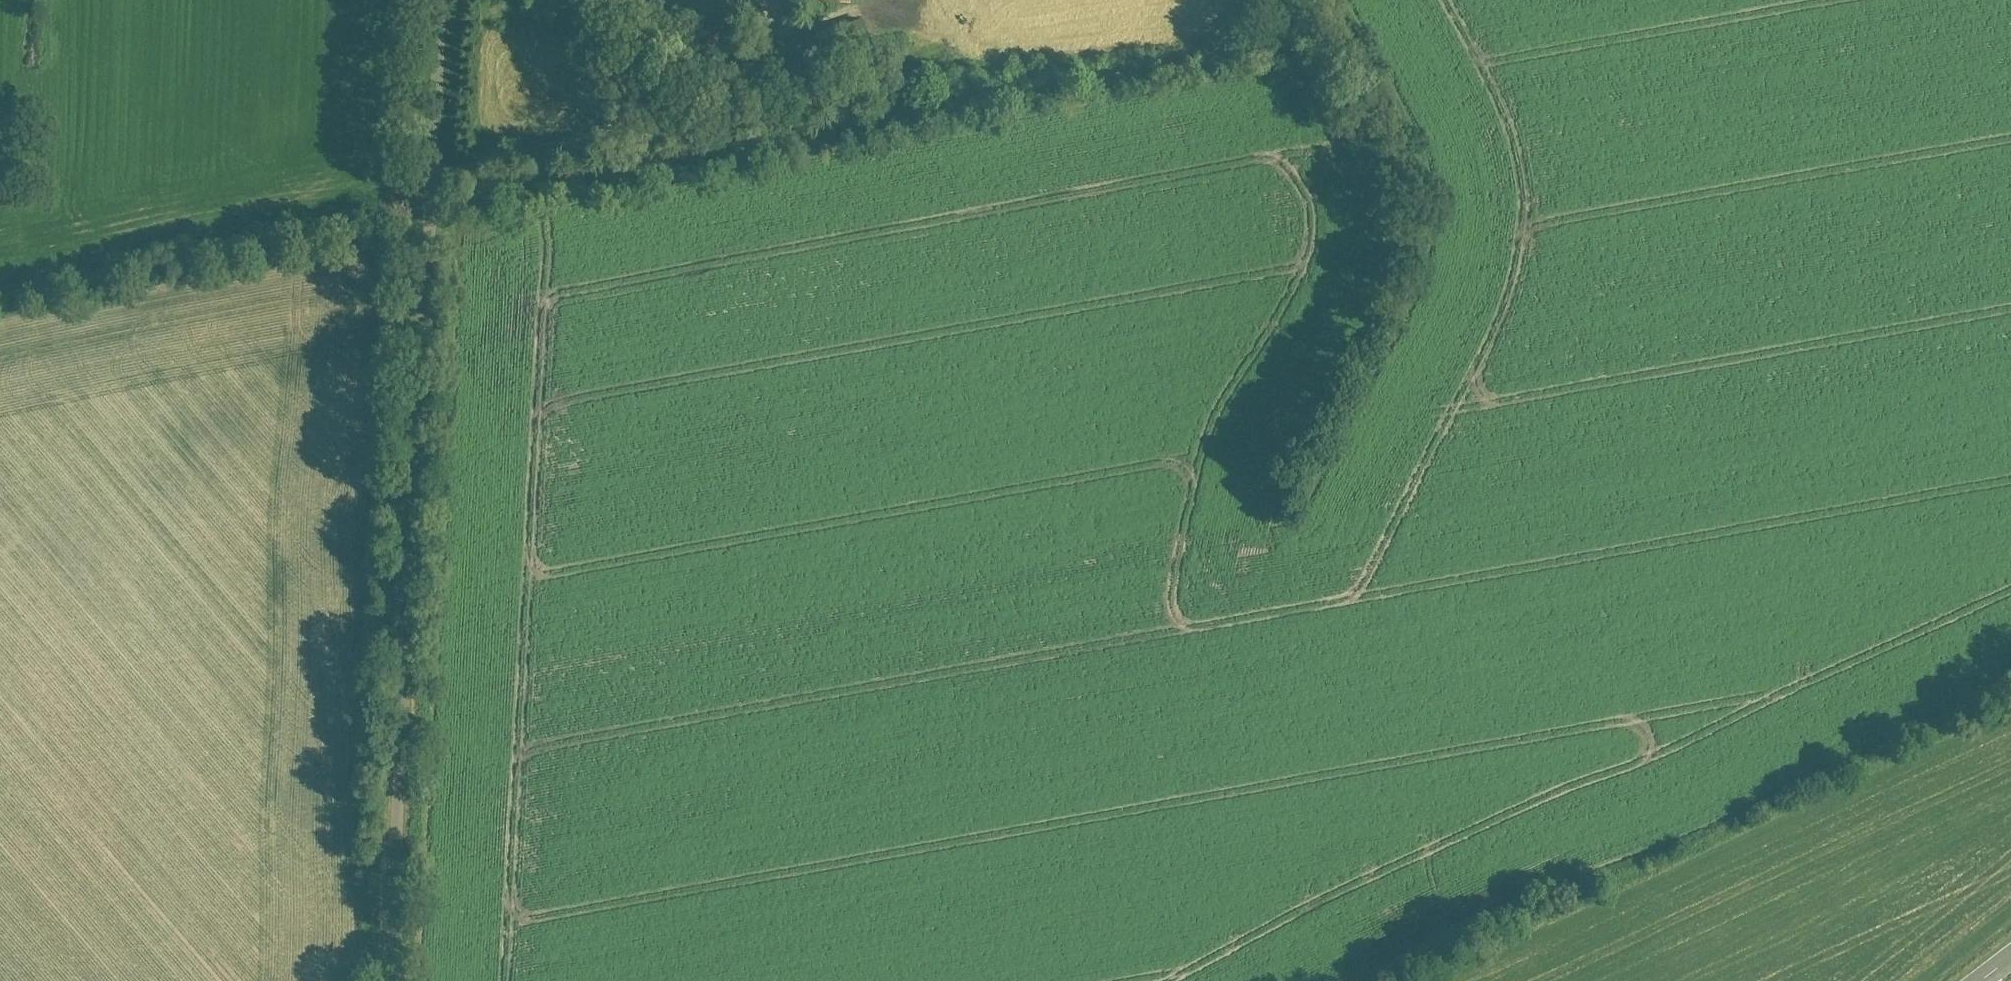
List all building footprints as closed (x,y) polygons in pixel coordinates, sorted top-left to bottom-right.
[(800,41),(813,87),(881,69),(868,22),(800,41)]
